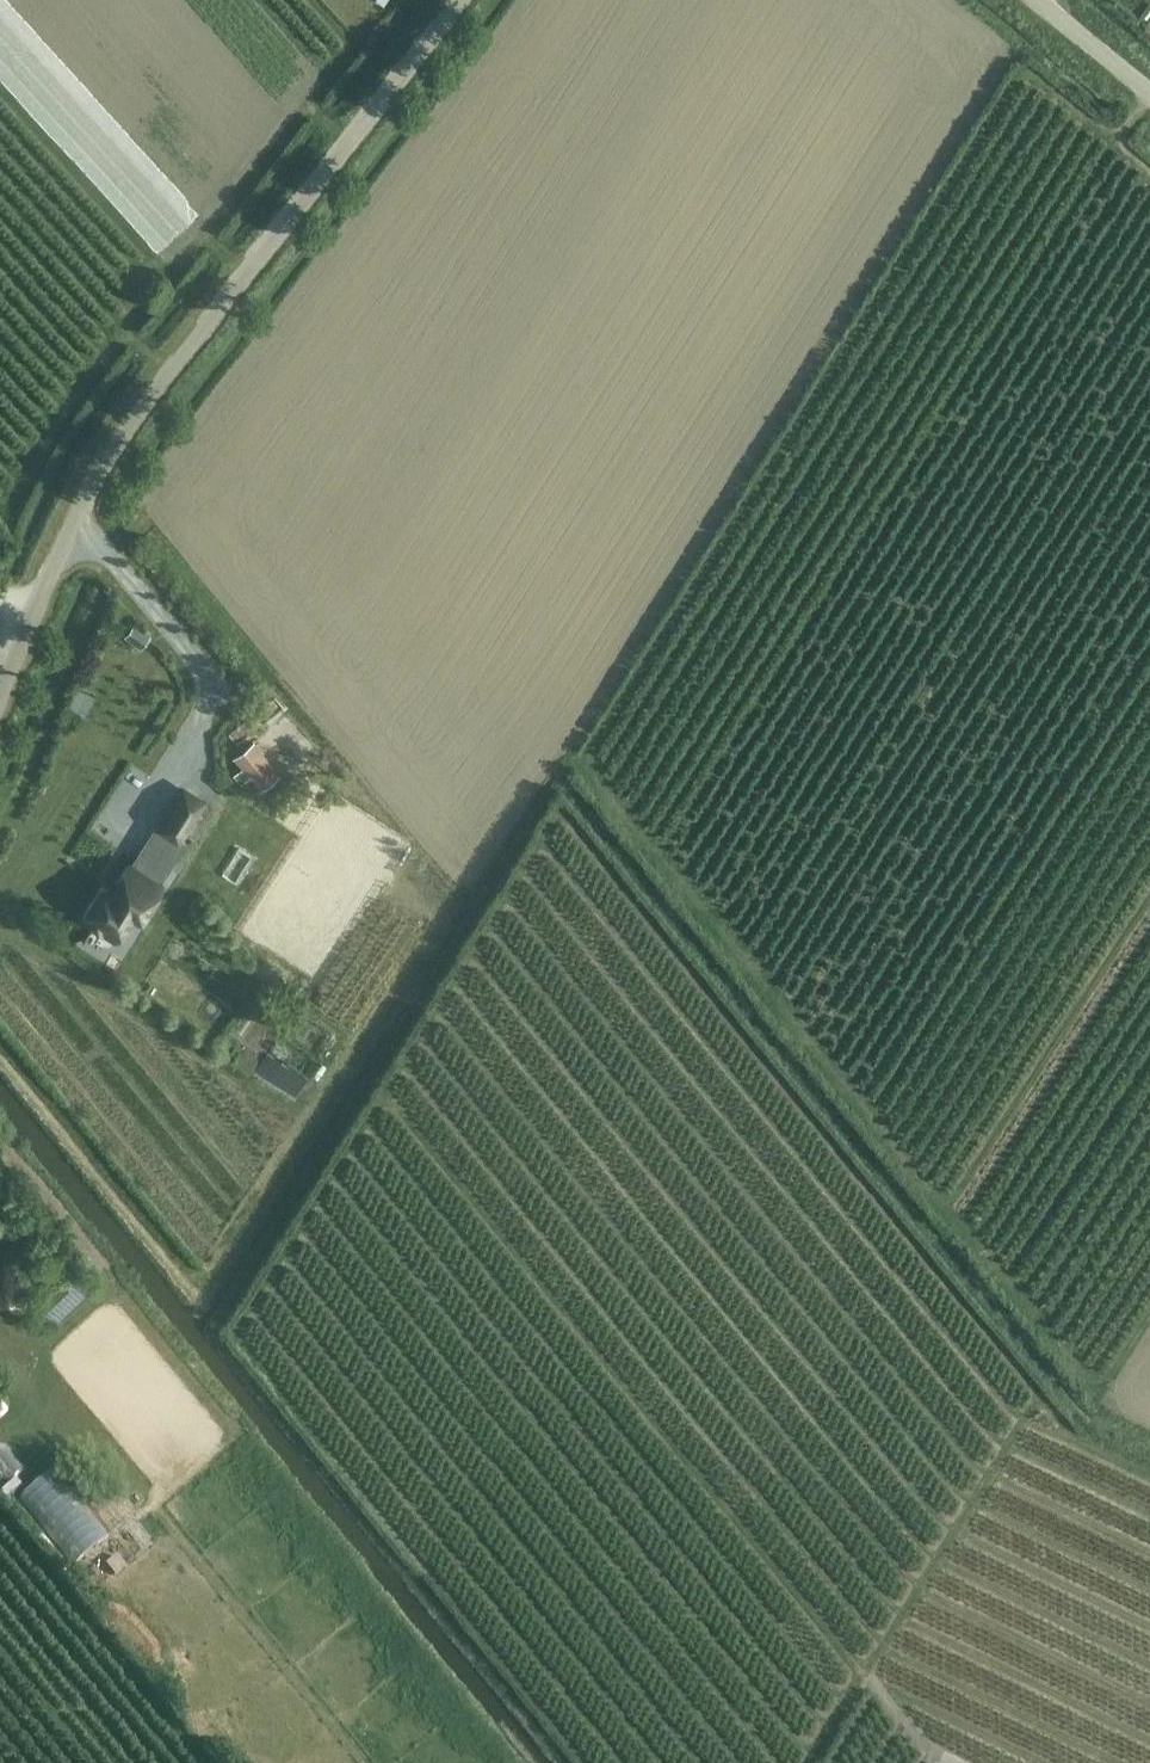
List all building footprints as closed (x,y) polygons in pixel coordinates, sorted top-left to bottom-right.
[(150,634),(134,622),(124,636),(140,648),(150,634)] [(85,714),(93,695),(78,688),(69,707),(85,714)] [(262,789),(281,773),(254,740),(235,757),(243,766),(234,774),(241,783),(250,775),(262,789)] [(161,826),(160,827),(178,839),(179,837),(202,801),(184,789),(161,826)] [(102,885),(82,916),(114,937),(125,921),(131,910),(138,914),(158,883),(167,869),(143,854),(134,868),(130,865),(128,864),(117,880),(110,890),(102,885)] [(71,1268),(37,1302),(54,1321),(89,1287),(71,1268)] [(13,1433),(21,1442),(30,1434),(22,1425),(13,1433)] [(46,1466),(16,1492),(72,1557),(102,1531),(46,1466)] [(107,1564),(114,1573),(125,1565),(118,1555),(107,1564)]
